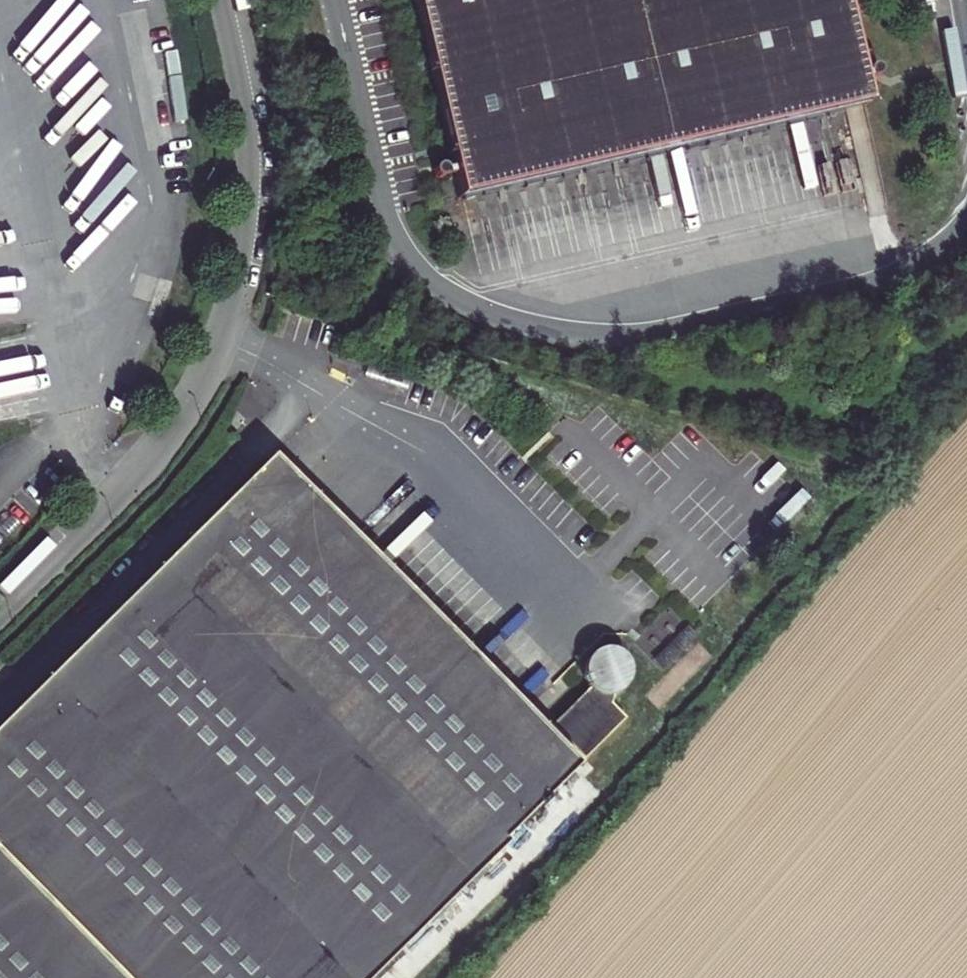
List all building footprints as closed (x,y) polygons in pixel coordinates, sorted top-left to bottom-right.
[(446,204),(857,109),(832,0),(401,0),(446,204)] [(268,456),(0,724),(0,977),(369,977),(504,844),(500,840),(576,765),(268,456)] [(548,725),(582,758),(624,716),(610,701),(611,692),(616,692),(622,687),(626,681),(628,675),(629,668),(627,659),(623,654),(617,650),(613,647),(604,647),(598,648),(592,651),(587,655),(584,662),(582,668),(582,675),(584,681),(589,686),(548,725)]
